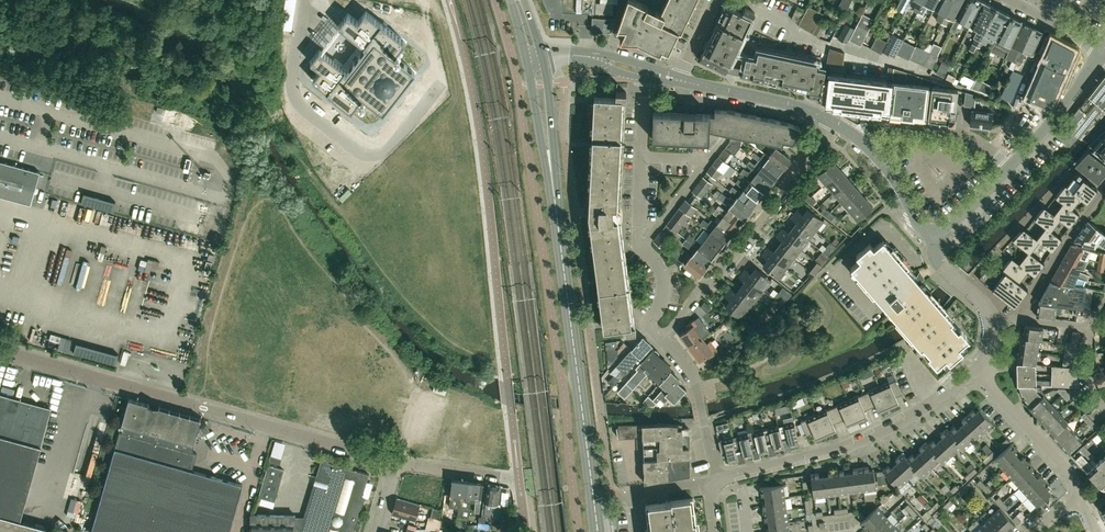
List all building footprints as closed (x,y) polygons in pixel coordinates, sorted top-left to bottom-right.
[(660,12),(659,11),(635,0),(628,0),(618,28),(619,28),(626,29),(625,30),(624,32),(621,37),(629,37),(629,41),(637,41),(645,45),(647,41),(653,44),(651,48),(661,52),(663,48),(668,51),(670,48),(678,30),(679,29),(682,23),(686,25),(688,20),(689,18),(685,16),(689,9),(693,11),(698,0),(666,0),(660,12)] [(852,0),(841,0),(838,6),(846,10),(850,2),(852,0)] [(896,8),(902,12),(908,0),(900,0),(896,8)] [(923,0),(918,0),(914,8),(918,11),(923,0)] [(938,0),(923,0),(918,11),(922,13),(925,9),(932,12),(938,0)] [(952,0),(940,0),(935,9),(940,11),(936,19),(941,21),(952,0)] [(941,21),(946,24),(950,16),(955,19),(965,0),(952,0),(941,21)] [(983,1),(982,0),(965,0),(955,19),(950,28),(955,30),(961,18),(971,24),(983,1)] [(976,45),(996,7),(983,1),(971,24),(968,28),(975,32),(973,36),(975,37),(972,43),(976,45)] [(613,3),(596,3),(595,13),(613,14),(613,3)] [(752,18),(755,12),(745,8),(742,13),(726,6),(700,60),(726,72),(735,53),(752,18)] [(798,25),(813,33),(819,21),(823,13),(808,6),(798,25)] [(993,43),(1008,14),(996,7),(976,45),(980,47),(983,41),(985,42),(987,40),(993,43)] [(320,50),(311,62),(320,70),(313,80),(328,92),(327,92),(351,111),(359,101),(363,104),(366,100),(383,113),(415,72),(398,59),(402,55),(398,52),(406,42),(381,23),(381,24),(366,12),(358,22),(348,14),(339,26),(366,48),(357,60),(347,71),(320,50)] [(1009,45),(1021,21),(1008,14),(993,43),(1001,47),(997,54),(1004,58),(1010,45),(1009,45)] [(591,31),(611,32),(616,18),(592,17),(591,31)] [(822,31),(825,24),(819,21),(813,33),(819,36),(822,31)] [(1032,27),(1022,21),(1005,58),(1012,61),(1009,68),(1012,70),(1021,49),(1032,27)] [(854,29),(846,24),(838,39),(846,43),(854,29)] [(857,25),(849,40),(860,46),(862,43),(868,31),(857,25)] [(1043,32),(1032,27),(1021,49),(1012,70),(1013,70),(1012,72),(1017,73),(1018,72),(1027,52),(1033,54),(1043,32)] [(887,42),(883,51),(894,56),(903,39),(894,35),(890,42),(888,41),(887,42)] [(881,54),(883,51),(887,42),(877,36),(871,48),(881,54)] [(1044,62),(1029,97),(1031,98),(1042,103),(1049,106),(1058,86),(1061,80),(1064,71),(1061,70),(1064,63),(1067,64),(1069,59),(1072,53),(1074,49),(1052,37),(1045,55),(1047,56),(1046,60),(1045,62),(1044,62)] [(915,46),(903,40),(896,53),(908,60),(915,46)] [(952,41),(942,70),(950,73),(960,44),(952,41)] [(910,58),(923,64),(929,52),(915,46),(910,58)] [(829,48),(826,64),(843,66),(845,53),(829,48)] [(819,98),(823,78),(825,70),(816,68),(817,62),(758,50),(756,57),(746,55),(741,75),(810,90),(809,96),(819,98)] [(934,63),(937,56),(929,52),(923,64),(932,68),(934,63)] [(741,75),(746,55),(743,54),(735,53),(726,72),(733,74),(741,75)] [(96,79),(100,65),(89,62),(85,76),(96,79)] [(13,66),(11,73),(22,76),(24,70),(13,66)] [(888,114),(912,117),(925,118),(929,86),(905,84),(907,72),(893,68),(894,68),(888,114)] [(1023,75),(1018,72),(1017,73),(1012,72),(1010,77),(1020,81),(1023,75)] [(888,114),(892,82),(886,81),(829,74),(828,78),(823,78),(819,98),(826,99),(825,106),(834,108),(834,104),(840,105),(840,109),(849,110),(850,106),(856,106),(855,111),(856,111),(860,111),(868,112),(872,113),(873,113),(873,109),(879,109),(879,113),(879,114),(888,115),(888,114)] [(1056,136),(1070,146),(1081,134),(1085,129),(1104,104),(1104,74),(1088,96),(1057,135),(1056,136)] [(967,87),(972,89),(976,79),(972,77),(970,80),(967,87)] [(1010,77),(1008,82),(1018,86),(1020,81),(1010,77)] [(992,94),(995,85),(986,81),(982,91),(992,94)] [(1016,91),(1018,86),(1008,82),(1005,87),(1016,91)] [(931,86),(928,119),(949,122),(954,123),(955,117),(954,117),(958,90),(931,86)] [(1005,87),(1003,92),(1013,97),(1016,91),(1005,87)] [(589,212),(604,327),(604,329),(625,326),(626,332),(636,330),(635,323),(631,324),(617,218),(617,205),(622,99),(626,99),(626,92),(616,91),(616,97),(594,96),(589,212)] [(1011,102),(1013,97),(1003,92),(1001,97),(1006,100),(1011,102)] [(966,93),(964,105),(973,106),(974,95),(966,93)] [(652,139),(689,140),(709,141),(709,130),(731,134),(729,142),(725,148),(733,154),(734,155),(740,147),(742,137),(745,137),(748,140),(757,147),(759,140),(782,145),(783,141),(793,143),(799,127),(788,122),(727,109),(727,110),(715,109),(715,114),(696,113),(696,106),(684,105),(684,113),(653,111),(652,139)] [(970,125),(991,127),(993,113),(972,111),(970,125)] [(1093,149),(1104,159),(1104,136),(1093,149)] [(727,162),(733,154),(725,148),(719,156),(727,162)] [(769,157),(783,168),(784,168),(791,159),(776,148),(769,157)] [(1088,174),(1090,171),(1100,159),(1088,149),(1074,163),(1088,174)] [(758,161),(764,165),(777,176),(783,168),(769,157),(765,153),(758,161)] [(729,164),(727,162),(719,156),(713,164),(723,172),(729,164)] [(1102,180),(1104,176),(1104,162),(1100,159),(1090,171),(1088,174),(1100,183),(1102,180)] [(31,204),(40,172),(0,161),(0,196),(31,204)] [(826,184),(841,170),(833,161),(818,174),(826,184)] [(751,169),(771,184),(777,176),(764,165),(761,169),(753,163),(749,167),(751,169)] [(707,172),(715,179),(721,171),(713,164),(707,172)] [(740,172),(748,179),(764,192),(771,184),(751,169),(749,172),(743,168),(740,172)] [(841,170),(826,184),(834,193),(849,179),(841,170)] [(856,176),(859,184),(869,180),(866,172),(856,176)] [(712,183),(703,177),(698,183),(707,189),(712,183)] [(1027,270),(1034,275),(1035,276),(1044,263),(1030,252),(1039,241),(1052,251),(1062,239),(1051,230),(1060,219),(1069,227),(1079,214),(1072,208),(1080,197),(1087,202),(1097,189),(1083,178),(1073,190),(1065,184),(1055,197),(1063,202),(1054,214),(1044,206),(1034,219),(1045,227),(1037,238),(1023,228),(1012,240),(1028,251),(1019,263),(1011,257),(1002,270),(1005,272),(999,279),(986,269),(978,278),(1014,306),(1028,288),(1019,282),(1027,270)] [(736,182),(744,189),(758,200),(764,192),(748,179),(744,183),(739,179),(736,182)] [(842,201),(857,188),(849,179),(834,193),(842,201)] [(692,191),(694,193),(701,198),(707,189),(698,183),(692,191)] [(752,208),(758,200),(744,189),(742,193),(733,186),(730,191),(738,197),(752,208)] [(857,188),(842,201),(849,210),(865,197),(857,188)] [(717,197),(730,208),(744,219),(752,208),(738,197),(735,201),(730,197),(729,199),(720,192),(717,197)] [(806,193),(802,197),(807,202),(811,197),(806,193)] [(692,195),(688,201),(692,204),(696,198),(692,195)] [(816,201),(811,197),(807,202),(812,205),(816,201)] [(865,197),(849,210),(858,220),(873,206),(865,197)] [(692,204),(688,201),(686,199),(679,207),(690,216),(697,208),(692,204)] [(744,219),(730,208),(727,211),(719,205),(716,209),(737,227),(743,219),(744,219)] [(679,207),(673,215),(683,223),(689,215),(679,207)] [(794,214),(816,231),(823,221),(807,208),(803,214),(797,210),(794,214)] [(826,216),(830,212),(825,208),(821,212),(826,216)] [(721,219),(717,224),(731,235),(737,227),(716,209),(713,213),(721,219)] [(830,212),(826,216),(832,220),(835,216),(830,212)] [(797,222),(792,228),(808,240),(816,231),(794,214),(791,217),(797,222)] [(676,232),(683,223),(673,215),(666,224),(676,232)] [(700,223),(711,232),(724,242),(731,235),(717,224),(712,219),(709,223),(704,219),(700,223)] [(840,219),(836,224),(841,228),(845,223),(840,219)] [(1074,241),(1094,246),(1097,241),(1104,247),(1104,233),(1088,221),(1074,241)] [(782,229),(779,232),(801,250),(808,240),(792,228),(788,233),(782,229)] [(663,248),(669,239),(660,232),(654,240),(663,248)] [(698,248),(712,259),(724,242),(711,232),(698,248)] [(782,241),(778,246),(794,259),(801,250),(779,232),(776,236),(782,241)] [(203,251),(220,256),(224,241),(207,236),(203,251)] [(694,253),(692,256),(705,267),(712,259),(698,248),(686,239),(683,244),(694,253)] [(860,259),(851,267),(851,268),(858,276),(856,278),(857,279),(864,287),(865,288),(872,296),(873,297),(875,295),(882,304),(889,312),(897,321),(895,322),(896,323),(903,331),(903,332),(907,337),(910,340),(911,341),(913,340),(920,348),(921,349),(923,347),(930,355),(928,357),(937,366),(942,362),(946,358),(950,363),(963,351),(959,347),(964,343),(969,338),(960,329),(958,331),(951,322),(953,321),(953,320),(945,312),(947,310),(947,309),(946,309),(945,307),(944,306),(940,301),(939,300),(932,292),(931,291),(929,293),(922,284),(921,284),(920,282),(916,277),(914,276),(907,267),(909,266),(908,265),(901,257),(900,256),(893,248),(892,247),(890,248),(883,240),(873,248),(870,243),(856,255),(860,259)] [(91,256),(111,260),(112,253),(105,252),(106,244),(94,242),(91,256)] [(1071,244),(1066,254),(1087,258),(1091,250),(1071,244)] [(768,247),(765,251),(786,268),(794,259),(778,246),(774,252),(768,247)] [(823,251),(828,256),(833,251),(827,246),(823,251)] [(121,249),(116,263),(121,265),(124,257),(145,264),(147,258),(121,249)] [(779,278),(786,268),(765,251),(762,255),(768,259),(763,265),(779,278)] [(822,265),(827,259),(821,254),(815,259),(822,265)] [(1083,267),(1087,258),(1066,254),(1060,263),(1080,267),(1083,267)] [(705,267),(692,256),(691,256),(684,264),(699,276),(705,267)] [(807,269),(815,275),(822,265),(814,259),(807,269)] [(1060,263),(1050,282),(1071,286),(1074,280),(1085,284),(1089,275),(1078,270),(1080,267),(1060,263)] [(745,269),(742,273),(763,290),(771,280),(755,268),(751,274),(745,269)] [(763,290),(742,273),(739,277),(745,281),(740,287),(756,299),(763,290)] [(797,292),(807,282),(804,278),(793,289),(797,292)] [(1038,302),(1080,308),(1083,308),(1085,287),(1071,286),(1050,282),(1038,302)] [(730,288),(727,291),(749,309),(756,299),(740,287),(736,292),(730,288)] [(1085,287),(1083,308),(1080,308),(1079,315),(1086,316),(1087,311),(1089,312),(1093,288),(1085,287)] [(791,294),(787,290),(778,300),(782,303),(791,294)] [(730,300),(725,306),(741,319),(749,309),(727,291),(724,295),(730,300)] [(701,307),(707,312),(712,307),(705,302),(701,307)] [(1036,316),(1054,318),(1056,305),(1038,303),(1036,316)] [(680,334),(690,347),(702,338),(698,333),(701,330),(694,320),(686,325),(688,328),(680,334)] [(1041,339),(1043,327),(1025,325),(1023,337),(1021,336),(1021,337),(1041,339)] [(1071,343),(1069,356),(1068,363),(1069,364),(1075,364),(1079,332),(1072,331),(1071,343)] [(644,338),(643,337),(632,349),(616,366),(620,370),(625,374),(651,345),(647,341),(647,339),(646,338),(644,338)] [(1021,337),(1019,349),(1037,351),(1039,339),(1041,340),(1041,339),(1021,337)] [(706,343),(702,338),(690,347),(700,360),(707,354),(709,357),(717,351),(709,341),(706,343)] [(607,349),(614,348),(617,344),(617,341),(606,342),(607,349)] [(1066,342),(1062,366),(1068,367),(1069,364),(1068,363),(1069,356),(1071,343),(1066,342)] [(630,391),(635,385),(647,372),(660,359),(657,356),(659,355),(659,352),(656,349),(653,349),(636,367),(638,369),(623,385),(630,391)] [(1019,349),(1017,361),(1036,363),(1037,351),(1019,349)] [(660,359),(647,372),(658,382),(670,368),(670,366),(662,358),(660,359)] [(1035,375),(1035,364),(1017,362),(1018,374),(1035,375)] [(1068,367),(1062,366),(1051,365),(1051,375),(1077,377),(1074,366),(1069,367),(1068,367)] [(620,370),(615,375),(620,380),(625,374),(620,370)] [(661,398),(677,382),(679,379),(675,375),(675,374),(673,372),(671,372),(671,371),(660,383),(664,387),(652,399),(656,403),(656,402),(656,403),(657,403),(661,398)] [(1018,384),(1051,385),(1051,380),(1035,379),(1035,375),(1018,374),(1018,384)] [(1051,375),(1051,380),(1051,385),(1075,386),(1076,386),(1079,386),(1077,377),(1051,375)] [(902,394),(896,380),(889,383),(889,382),(879,386),(889,408),(899,404),(895,396),(902,394)] [(674,401),(685,389),(677,382),(661,398),(664,402),(669,396),(674,401)] [(1029,407),(1044,393),(1042,391),(1042,386),(1019,385),(1022,394),(1023,394),(1024,395),(1023,397),(1031,405),(1029,407)] [(889,408),(879,386),(869,390),(870,391),(864,394),(870,407),(875,405),(879,413),(889,408)] [(1067,401),(1070,397),(1076,392),(1076,389),(1069,389),(1067,390),(1066,389),(1061,394),(1067,401)] [(1044,393),(1029,407),(1037,416),(1051,404),(1043,395),(1045,394),(1044,393)] [(56,531),(17,519),(38,446),(41,446),(52,408),(0,394),(0,531),(56,531)] [(848,400),(857,422),(867,418),(864,410),(870,407),(864,394),(858,396),(858,395),(848,400)] [(201,418),(148,403),(148,404),(129,398),(122,424),(124,425),(122,432),(120,431),(91,531),(229,531),(243,484),(192,470),(197,453),(191,451),(193,444),(194,444),(201,418)] [(1073,399),(1069,403),(1074,409),(1078,405),(1073,399)] [(832,408),(838,421),(844,418),(847,426),(857,422),(848,400),(838,404),(838,405),(832,408)] [(1051,404),(1037,416),(1046,425),(1059,412),(1051,404)] [(784,413),(782,407),(775,409),(776,415),(784,413)] [(816,413),(826,436),(836,431),(833,423),(838,421),(832,408),(827,410),(826,409),(816,413)] [(983,431),(992,423),(979,409),(976,412),(973,409),(967,414),(983,431)] [(1059,412),(1046,425),(1053,433),(1052,434),(1052,435),(1067,421),(1059,412)] [(1089,417),(1084,412),(1081,416),(1085,420),(1089,417)] [(807,419),(801,421),(801,422),(805,432),(806,435),(813,432),(816,440),(826,436),(816,413),(808,417),(806,418),(807,419)] [(974,440),(983,431),(967,414),(962,419),(964,422),(961,425),(974,440)] [(1089,417),(1085,420),(1090,426),(1094,422),(1089,417)] [(784,424),(778,426),(782,439),(788,438),(790,447),(799,444),(794,421),(784,423),(784,424)] [(1067,421),(1052,435),(1060,443),(1074,431),(1066,423),(1067,422),(1067,421)] [(717,431),(730,428),(728,422),(716,425),(717,431)] [(638,433),(638,432),(637,424),(618,425),(619,438),(632,438),(633,438),(634,437),(635,437),(636,436),(637,435),(637,434),(638,433)] [(682,429),(682,424),(642,424),(642,439),(644,482),(690,474),(689,428),(682,429)] [(769,428),(763,429),(766,443),(772,442),(775,450),(784,448),(782,439),(778,426),(778,425),(769,427),(769,428)] [(965,448),(974,440),(961,425),(957,429),(954,426),(949,430),(947,427),(946,428),(965,448)] [(738,435),(732,437),(736,451),(742,449),(744,458),(753,455),(751,447),(748,433),(748,432),(747,428),(737,431),(738,434),(738,435)] [(766,443),(763,429),(763,428),(753,431),(754,432),(748,433),(751,447),(757,445),(759,454),(769,452),(766,443)] [(964,449),(965,448),(946,428),(940,433),(943,436),(940,439),(953,454),(961,446),(964,449)] [(1074,431),(1060,443),(1069,452),(1082,440),(1074,431)] [(719,440),(722,454),(726,453),(729,462),(738,459),(736,451),(732,437),(732,436),(723,438),(723,439),(719,440)] [(1010,441),(1006,438),(1001,443),(1004,446),(1010,441)] [(943,462),(953,454),(940,439),(936,443),(933,440),(928,444),(926,441),(925,442),(943,462)] [(943,463),(943,462),(925,442),(919,447),(922,450),(918,453),(931,468),(940,460),(943,463)] [(994,459),(1002,468),(1017,455),(1014,452),(1016,449),(1011,443),(994,459)] [(1083,445),(1080,449),(1090,460),(1094,457),(1083,445)] [(993,450),(988,455),(991,458),(996,454),(993,450)] [(922,476),(931,468),(918,453),(915,457),(912,454),(907,458),(902,452),(901,453),(917,470),(922,476)] [(907,479),(917,470),(901,453),(895,458),(898,461),(894,465),(907,479)] [(1075,459),(1087,471),(1087,472),(1104,490),(1104,489),(1104,455),(1096,463),(1094,465),(1092,466),(1081,454),(1075,459)] [(269,461),(280,465),(282,458),(271,455),(269,461)] [(986,463),(991,458),(988,455),(982,460),(986,463)] [(1002,468),(1011,477),(1028,462),(1023,456),(1020,459),(1017,455),(1002,468)] [(364,500),(361,499),(369,474),(323,460),(318,478),(320,478),(318,486),(315,485),(305,519),(295,519),(295,515),(251,514),(251,531),(354,531),(355,529),(358,530),(361,523),(357,522),(364,500)] [(1011,477),(1019,487),(1034,474),(1030,470),(1033,468),(1028,462),(1011,477)] [(268,465),(259,496),(273,501),(274,501),(284,470),(282,469),(268,465)] [(888,465),(882,470),(886,474),(898,487),(907,479),(894,465),(891,468),(888,465)] [(861,467),(864,490),(876,489),(874,470),(869,470),(868,466),(861,467)] [(849,473),(851,492),(864,490),(861,467),(853,468),(853,472),(849,473)] [(974,467),(969,472),(972,475),(978,470),(974,467)] [(836,471),(839,494),(851,492),(849,473),(844,473),(843,470),(836,471)] [(824,476),(826,495),(839,494),(836,471),(828,472),(828,476),(824,476)] [(967,480),(972,475),(969,472),(964,476),(967,480)] [(811,474),(813,497),(826,495),(824,476),(819,477),(818,473),(811,474)] [(1019,487),(1028,496),(1045,480),(1040,475),(1037,477),(1034,474),(1019,487)] [(458,508),(462,480),(452,479),(449,507),(458,508)] [(977,482),(982,487),(985,484),(981,479),(977,482)] [(462,480),(458,508),(456,526),(466,527),(467,517),(469,518),(470,510),(469,507),(470,500),(472,482),(462,480)] [(1036,505),(1043,500),(1051,492),(1047,489),(1050,486),(1045,480),(1028,496),(1036,505)] [(483,483),(472,482),(470,500),(476,500),(475,506),(475,512),(480,513),(481,501),(483,483)] [(964,486),(967,490),(972,485),(969,482),(964,486)] [(498,504),(501,485),(488,484),(485,508),(484,515),(499,516),(500,504),(498,504)] [(766,499),(785,496),(783,484),(760,487),(761,495),(765,494),(766,499)] [(956,484),(950,489),(954,492),(959,487),(956,484)] [(990,489),(985,484),(982,487),(986,492),(990,489)] [(967,490),(964,486),(958,491),(961,495),(967,490)] [(903,493),(898,487),(894,491),(898,497),(903,493)] [(785,496),(766,499),(766,504),(762,504),(763,512),(786,509),(785,496)] [(996,499),(1000,504),(1004,501),(999,496),(996,499)] [(420,505),(414,503),(396,498),(392,513),(415,520),(420,505)] [(645,504),(648,528),(649,531),(697,531),(696,521),(693,522),(692,510),(690,499),(693,499),(693,498),(667,501),(667,500),(666,500),(666,501),(645,504)] [(945,503),(948,507),(954,502),(950,498),(945,503)] [(932,506),(935,509),(941,504),(937,501),(932,506)] [(1008,506),(1004,501),(1000,504),(1005,510),(1008,506)] [(948,507),(945,503),(940,508),(943,512),(948,507)] [(862,520),(860,522),(865,528),(868,525),(871,529),(886,516),(877,507),(865,517),(862,520)] [(1000,507),(990,516),(1003,530),(1007,527),(1009,530),(1015,525),(1000,507)] [(439,519),(440,510),(433,508),(431,517),(439,519)] [(786,509),(763,512),(764,520),(768,519),(769,524),(788,522),(786,509)] [(861,512),(857,515),(862,520),(865,517),(861,512)] [(1017,523),(1021,520),(1016,515),(1012,518),(1017,523)] [(871,529),(874,531),(887,531),(894,525),(886,516),(871,529)] [(932,516),(927,520),(930,524),(935,519),(932,516)] [(1003,530),(990,516),(981,524),(988,531),(1002,531),(1003,530)] [(769,524),(770,529),(766,529),(766,531),(789,531),(788,522),(769,524)] [(925,522),(921,525),(926,530),(930,527),(925,522)]
